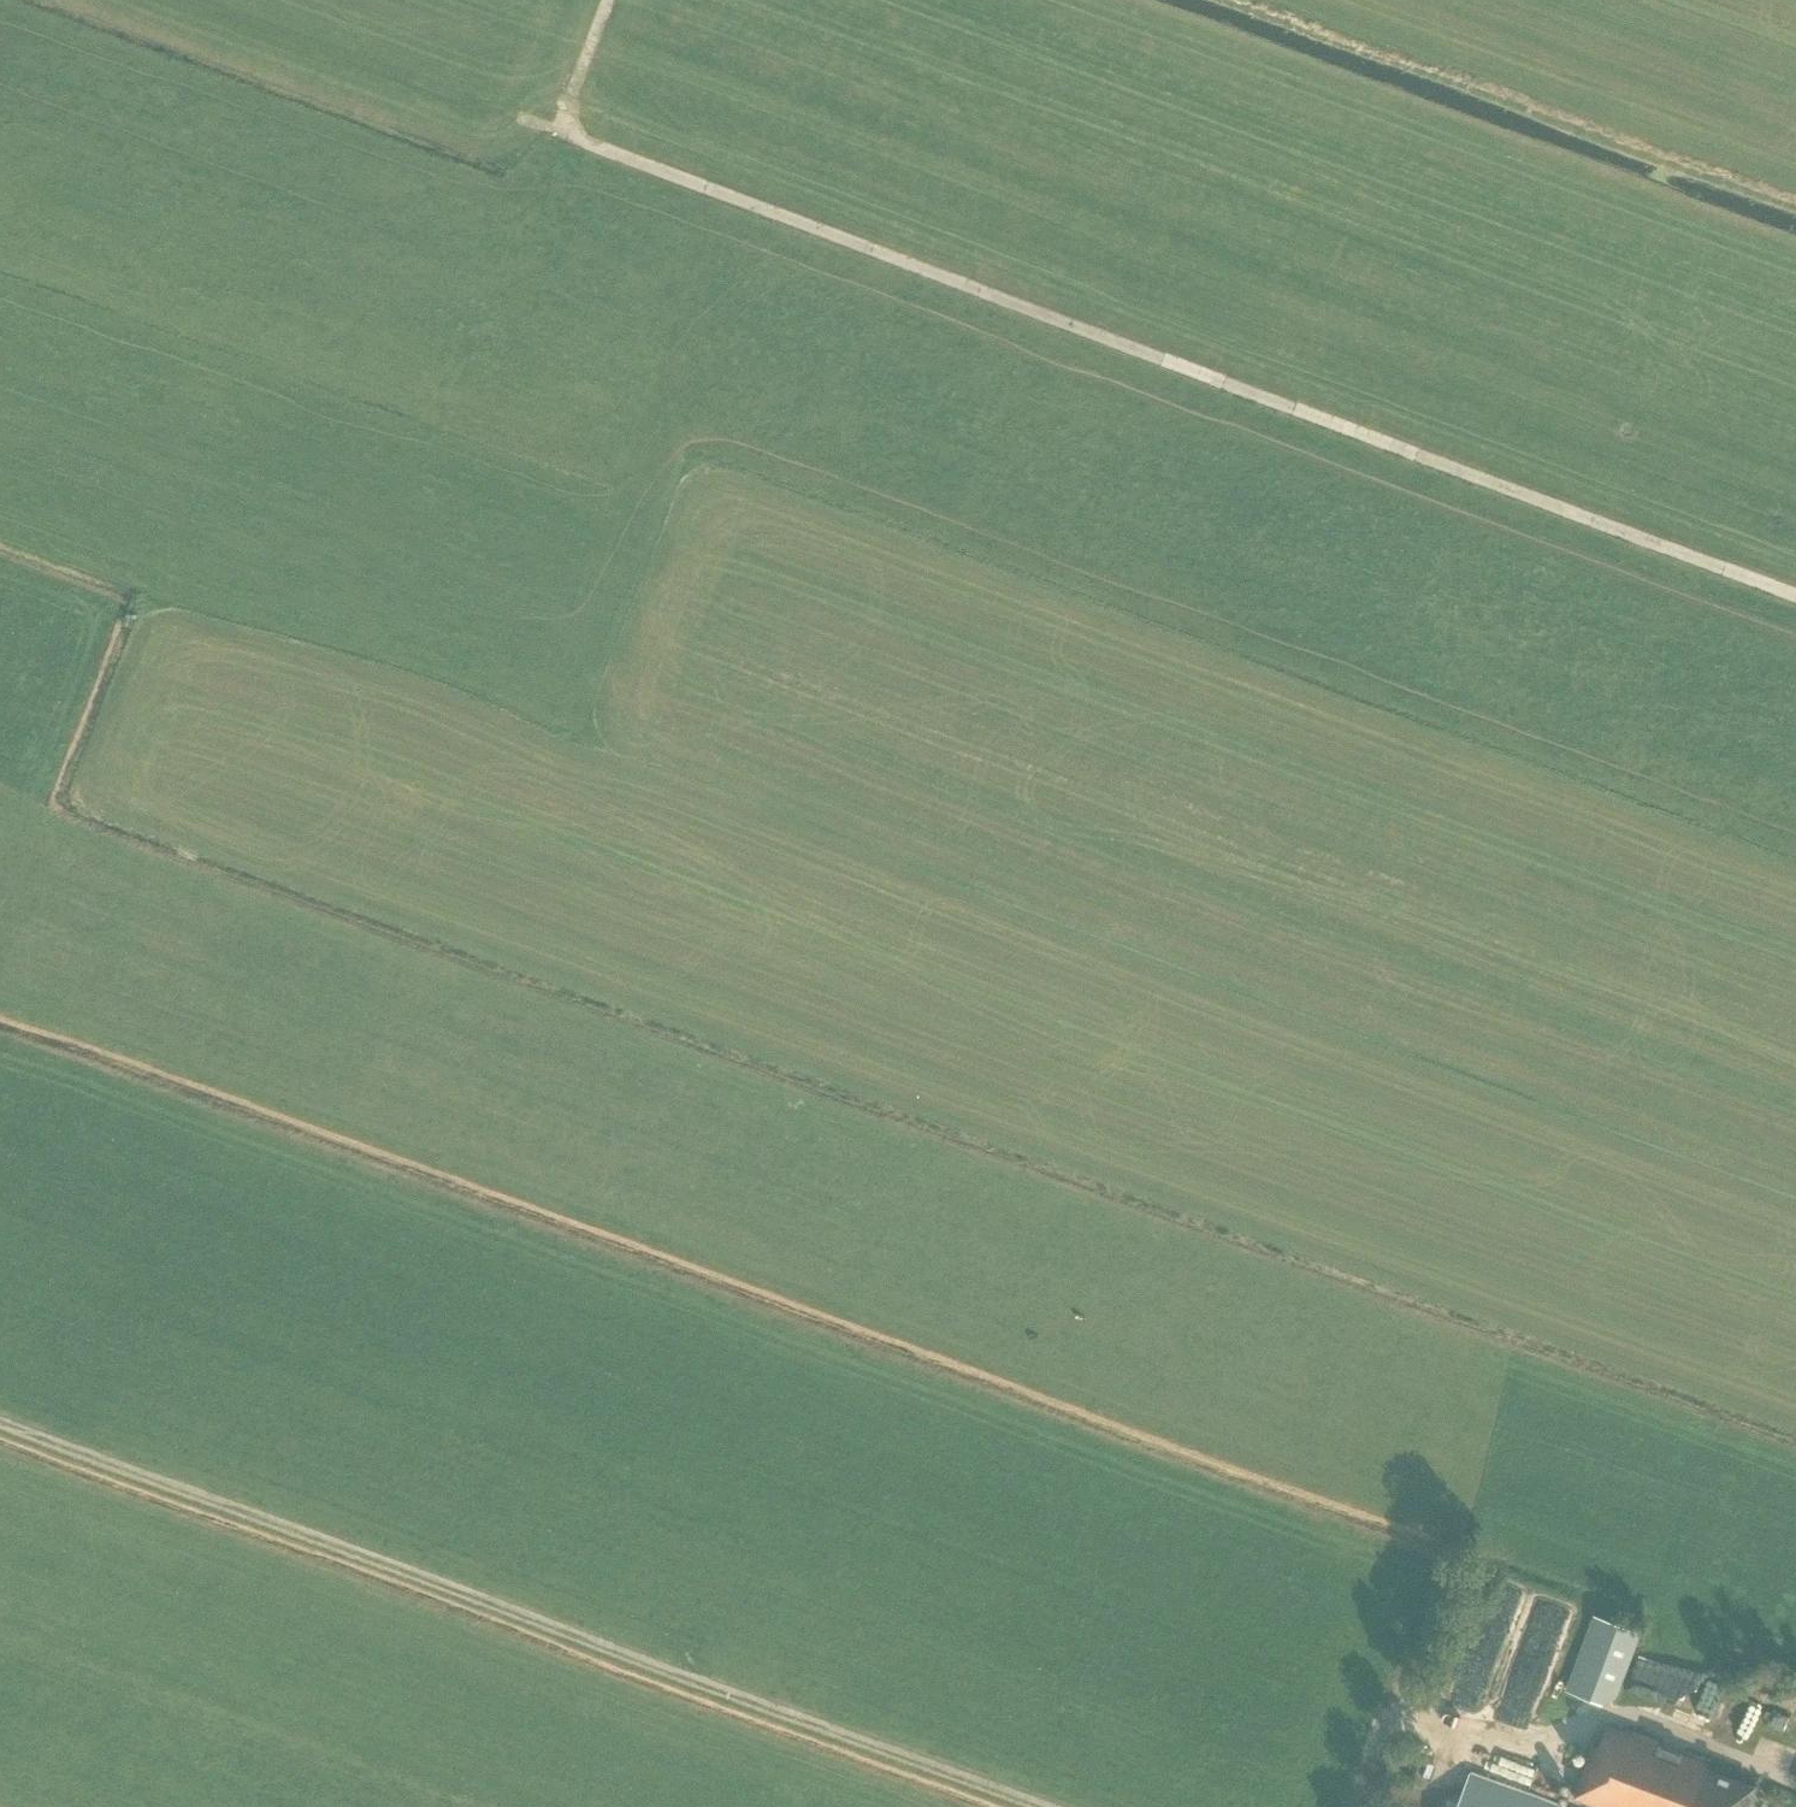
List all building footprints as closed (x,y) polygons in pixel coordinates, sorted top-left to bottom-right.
[(1613,1706),(1640,1633),(1594,1616),(1567,1689),(1613,1706)] [(1730,1700),(1722,1714),(1756,1734),(1765,1720),(1730,1700)] [(1753,1788),(1705,1770),(1708,1763),(1607,1726),(1599,1748),(1594,1746),(1578,1789),(1572,1787),(1570,1793),(1575,1795),(1575,1797),(1601,1806),(1745,1806),(1746,1806),(1749,1804),(1752,1797),(1751,1793),(1753,1788)] [(1470,1774),(1457,1806),(1559,1806),(1470,1774)]
